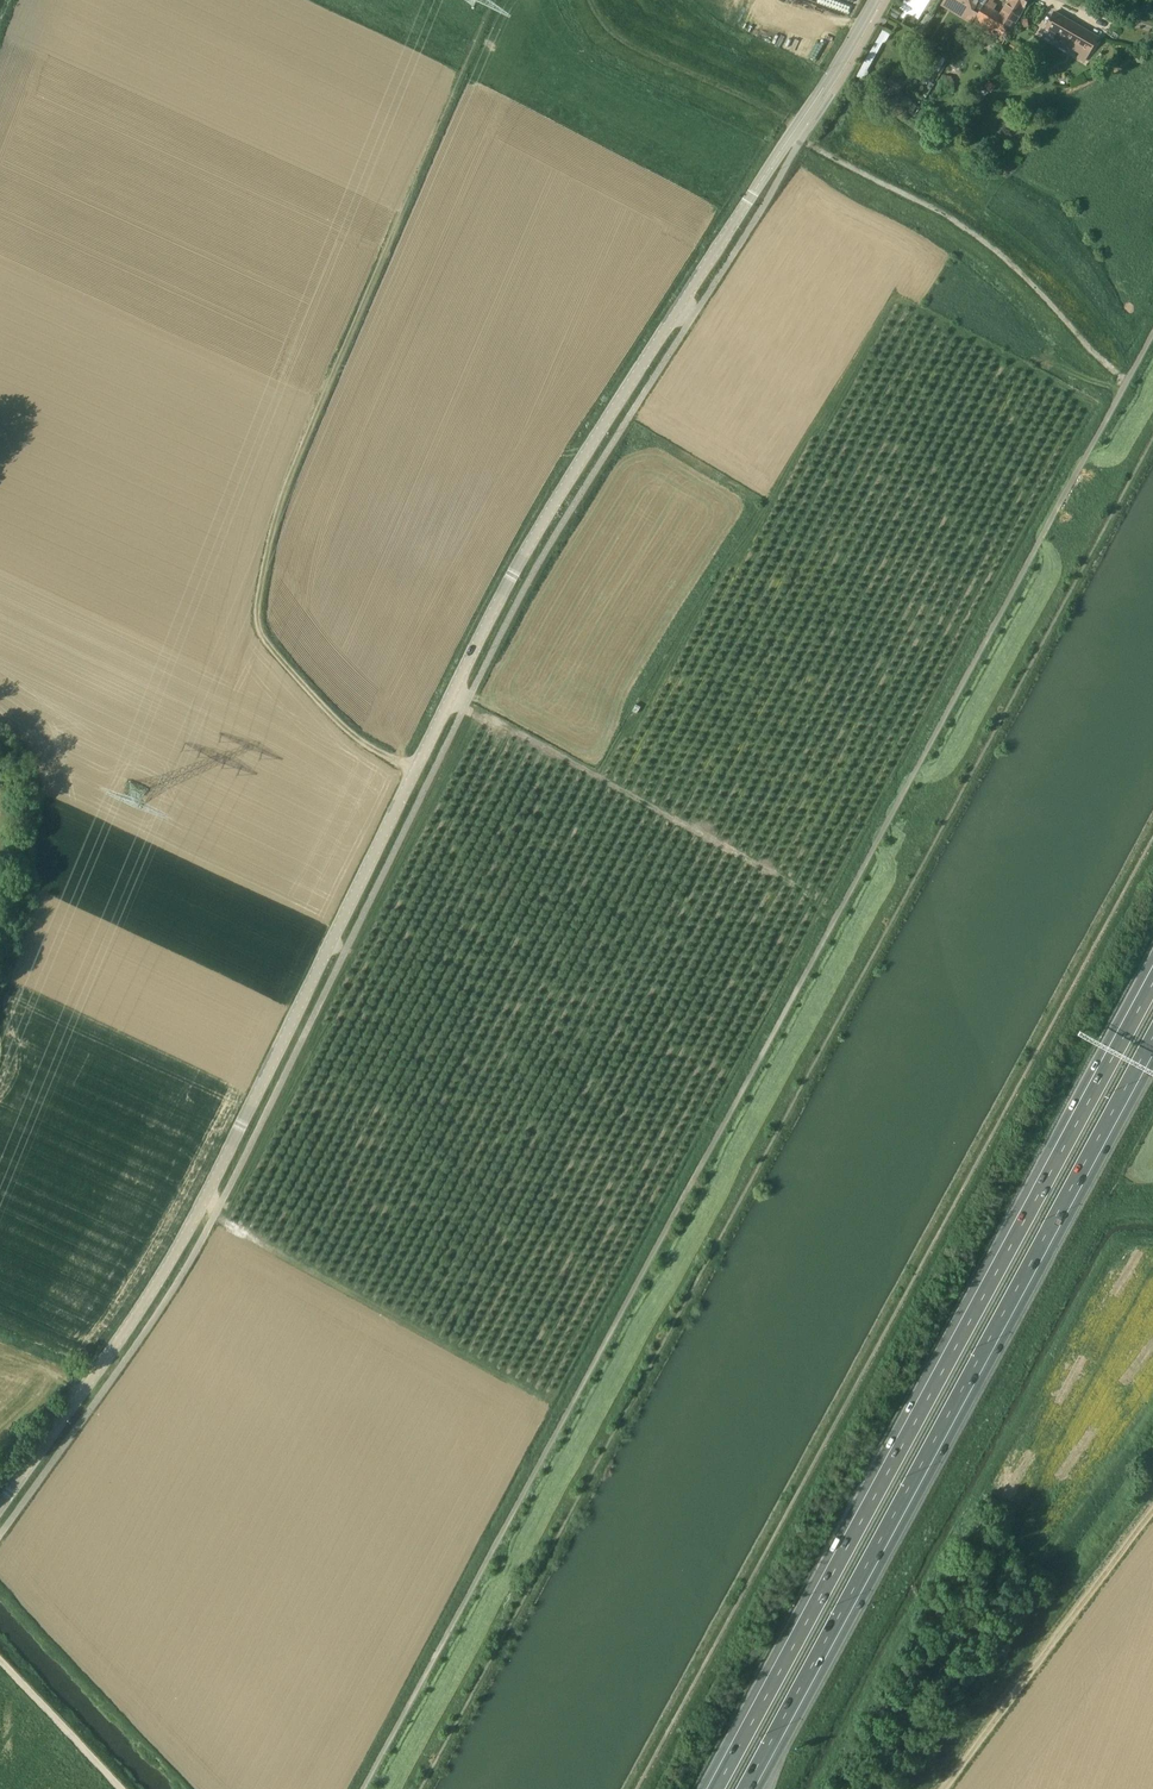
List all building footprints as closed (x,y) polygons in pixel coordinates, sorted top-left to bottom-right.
[(968,8),(965,14),(974,20),(976,17),(986,0),(955,0),(968,8)] [(1029,0),(1009,0),(998,19),(991,15),(996,5),(992,3),(994,0),(986,0),(976,17),(1008,36),(1025,6),(1026,6),(1029,0)] [(1046,27),(1063,37),(1059,43),(1080,55),(1078,58),(1085,62),(1099,37),(1055,12),(1046,27)] [(923,35),(927,27),(922,25),(918,32),(921,34),(923,35)] [(1008,49),(1025,58),(1030,50),(1013,41),(1008,49)] [(900,91),(887,83),(881,94),(894,102),(900,91)] [(1052,100),(1045,97),(1042,104),(1048,107),(1052,100)] [(877,769),(886,774),(893,761),(884,756),(877,769)]
